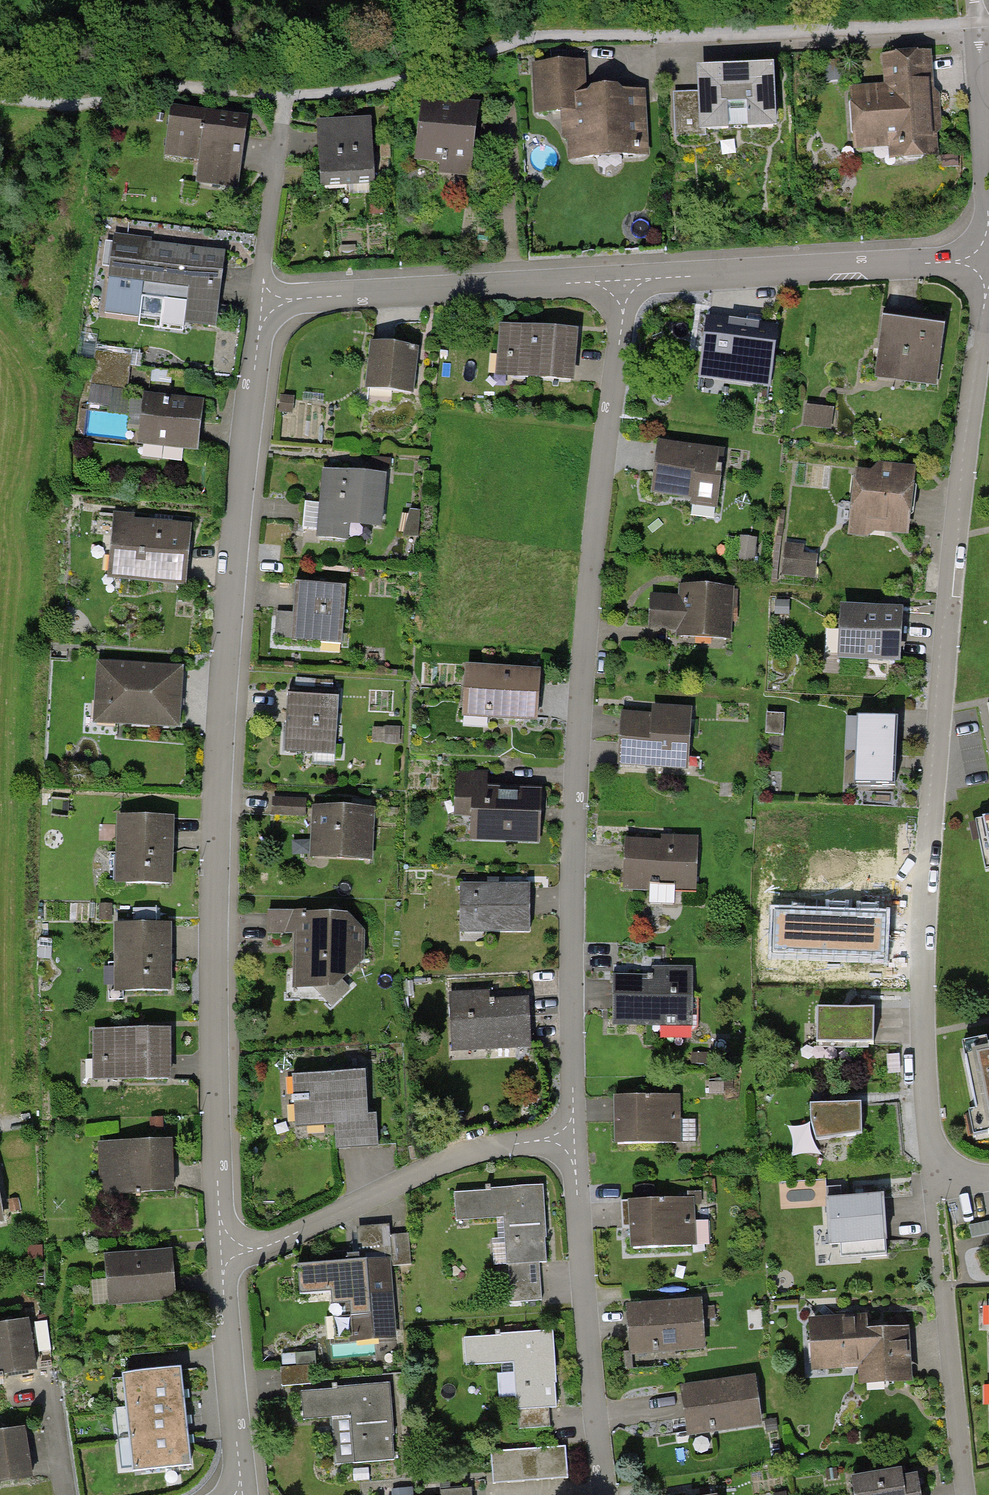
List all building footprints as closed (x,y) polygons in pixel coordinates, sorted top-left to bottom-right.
[(878,88),(843,90),(846,148),(886,146),(887,160),(935,157),(928,55),(877,58),(878,88)] [(578,62),(528,63),(530,114),(565,113),(567,159),(643,156),(640,89),(579,91),(578,62)] [(686,93),(669,94),(671,132),(766,127),(763,64),(685,68),(686,93)] [(480,111),(422,105),(415,165),(473,172),(480,111)] [(245,123),(170,115),(164,166),(196,169),(194,188),(237,193),(241,155),(245,123)] [(375,123),(319,122),(319,146),(318,184),(374,184),(375,123)] [(225,248),(108,233),(102,275),(142,281),(140,295),(181,301),(178,326),(214,330),(219,287),(225,248)] [(899,316),(883,314),(875,375),(936,383),(944,322),(899,316)] [(736,319),(708,315),(700,375),(769,385),(778,325),(736,319)] [(575,329),(502,323),(498,375),(571,381),(572,370),(575,329)] [(384,344),(361,342),(357,388),(408,392),(412,346),(384,344)] [(130,355),(93,350),(86,407),(124,411),(130,355)] [(204,398),(144,392),(139,443),(199,449),(200,433),(204,398)] [(811,404),(809,420),(834,423),(836,408),(811,404)] [(721,452),(656,440),(646,492),(711,504),(721,452)] [(866,477),(850,475),(843,534),(868,537),(869,531),(901,535),(909,465),(868,460),(866,477)] [(378,478),(319,471),(312,537),(342,540),(344,522),(373,526),(378,478)] [(185,568),(190,523),(114,515),(109,573),(184,581),(185,568)] [(820,574),(822,543),(787,541),(785,572),(820,574)] [(345,585),(295,582),(293,614),(278,613),(276,636),(341,641),(345,585)] [(673,595),(644,594),(643,629),(672,630),(672,638),(729,639),(730,588),(675,586),(673,595)] [(893,611),(833,608),(830,656),(891,660),(893,611)] [(183,667),(100,661),(96,722),(179,727),(181,695),(183,667)] [(536,672),(459,668),(456,718),(533,722),(536,672)] [(291,685),(291,695),(341,695),(341,685),(291,685)] [(333,697),(281,696),(279,752),(331,753),(333,697)] [(686,714),(614,712),(611,766),(684,769),(686,714)] [(898,717),(847,715),(845,783),(896,785),(897,764),(898,730),(898,717)] [(488,773),(454,772),(452,815),(465,815),(464,836),(533,838),(535,785),(487,784),(488,773)] [(306,798),(274,796),(273,805),(273,813),(305,815),(306,798)] [(373,807),(315,805),(313,856),(371,858),(373,807)] [(172,815),(119,814),(117,882),(170,883),(171,836),(172,815)] [(694,842),(619,840),(617,889),(692,892),(694,842)] [(522,886),(454,885),(453,933),(521,934),(522,886)] [(137,907),(136,920),(162,922),(163,909),(137,907)] [(889,911),(769,907),(767,959),(887,963),(889,911)] [(337,913),(264,910),(263,929),(290,930),(287,987),(317,988),(356,967),(358,935),(337,913)] [(170,922),(118,922),(117,990),(170,990),(170,944),(170,922)] [(685,973),(605,974),(605,1028),(686,1027),(685,973)] [(482,993),(443,995),(446,1054),(525,1049),(522,1001),(483,1003),(482,993)] [(863,1009),(806,1007),(805,1047),(862,1048),(863,1009)] [(169,1027),(94,1028),(95,1079),(170,1077),(170,1067),(169,1027)] [(973,1051),(988,1128),(988,1048),(973,1051)] [(364,1070),(293,1074),(295,1125),(337,1123),(338,1146),(357,1145),(379,1144),(378,1113),(366,1113),(364,1070)] [(674,1096),(606,1096),(606,1145),(675,1144),(674,1096)] [(848,1101),(798,1105),(801,1142),(851,1138),(848,1101)] [(173,1140),(102,1142),(103,1193),(174,1191),(173,1174),(173,1140)] [(540,1181),(450,1188),(452,1224),(495,1220),(498,1263),(508,1265),(511,1302),(541,1300),(538,1264),(546,1264),(540,1181)] [(883,1193),(826,1196),(829,1244),(842,1243),(843,1255),(886,1252),(884,1216),(883,1193)] [(687,1197),(620,1201),(622,1250),(689,1246),(687,1197)] [(988,1235),(988,1218),(972,1220),(975,1237),(988,1235)] [(172,1249),(106,1254),(110,1301),(175,1296),(174,1284),(172,1249)] [(390,1254),(289,1260),(292,1295),(332,1292),(335,1341),(395,1338),(390,1254)] [(94,1278),(95,1303),(107,1303),(106,1278),(94,1278)] [(692,1301),(618,1306),(622,1355),(695,1350),(692,1301)] [(860,1314),(804,1317),(807,1369),(863,1366),(860,1314)] [(0,1322),(0,1374),(32,1369),(24,1318),(0,1322)] [(909,1347),(907,1330),(863,1333),(867,1384),(911,1381),(909,1347)] [(549,1331),(461,1337),(463,1366),(509,1363),(512,1412),(554,1409),(549,1331)] [(181,1373),(124,1379),(134,1475),(192,1468),(181,1373)] [(750,1377),(673,1387),(679,1434),(757,1424),(750,1377)] [(383,1381),(296,1390),(299,1419),(328,1416),(334,1469),(392,1463),(383,1381)] [(0,1431),(0,1480),(25,1476),(18,1429),(0,1431)] [(568,1477),(565,1445),(492,1451),(495,1483),(531,1480),(568,1477)] [(841,1481),(843,1494),(910,1494),(905,1469),(841,1481)]
